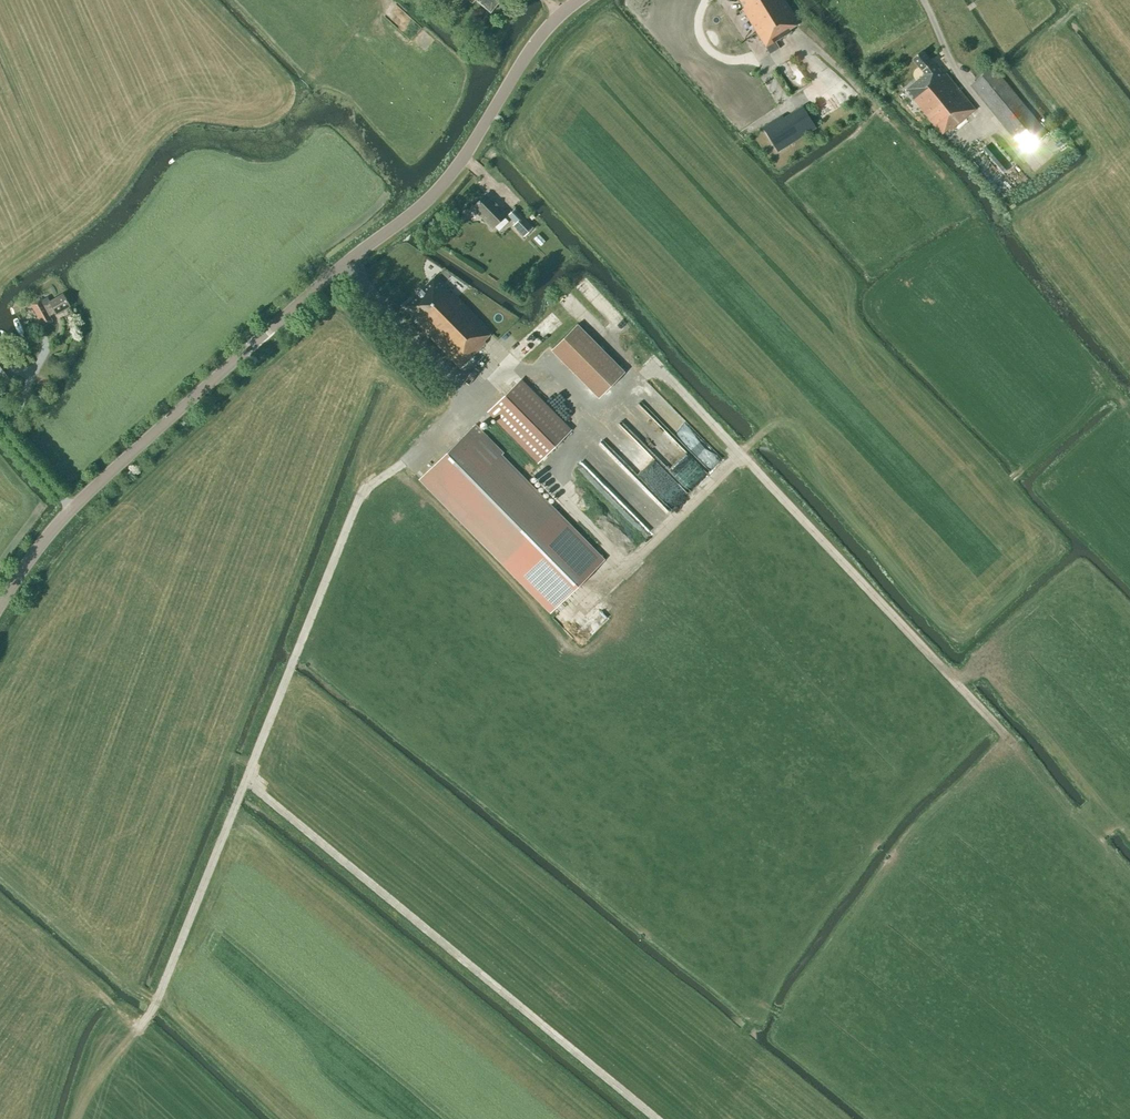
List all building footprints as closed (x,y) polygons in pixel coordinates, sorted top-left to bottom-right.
[(472,4),(475,1),(490,13),(501,0),(468,0),(472,4)] [(745,8),(742,9),(771,55),(780,49),(776,42),(792,32),(791,30),(800,24),(785,0),(740,0),(745,8)] [(944,75),(923,51),(913,59),(925,74),(906,90),(942,135),(950,129),(951,130),(977,109),(947,73),(944,75)] [(1025,150),(1047,133),(993,67),(972,85),(1025,150)] [(816,128),(802,106),(784,117),(782,115),(762,127),(778,152),(816,128)] [(493,203),(485,195),(472,208),(492,228),(505,216),(497,208),(498,207),(493,203)] [(525,236),(533,228),(522,217),(515,223),(514,224),(512,226),(523,237),(525,236)] [(451,295),(444,288),(446,286),(435,276),(404,306),(417,319),(414,322),(460,369),(486,343),(484,341),(492,333),(453,293),(451,295)] [(69,306),(63,294),(50,302),(47,297),(40,300),(40,299),(30,304),(43,326),(52,321),(49,316),(55,312),(56,313),(69,306)] [(597,399),(624,372),(577,324),(550,351),(597,399)] [(4,386),(11,380),(0,366),(0,389),(4,386)] [(537,463),(571,430),(521,380),(488,413),(537,463)] [(501,565),(557,511),(501,455),(503,453),(475,424),(418,480),(501,565)]
